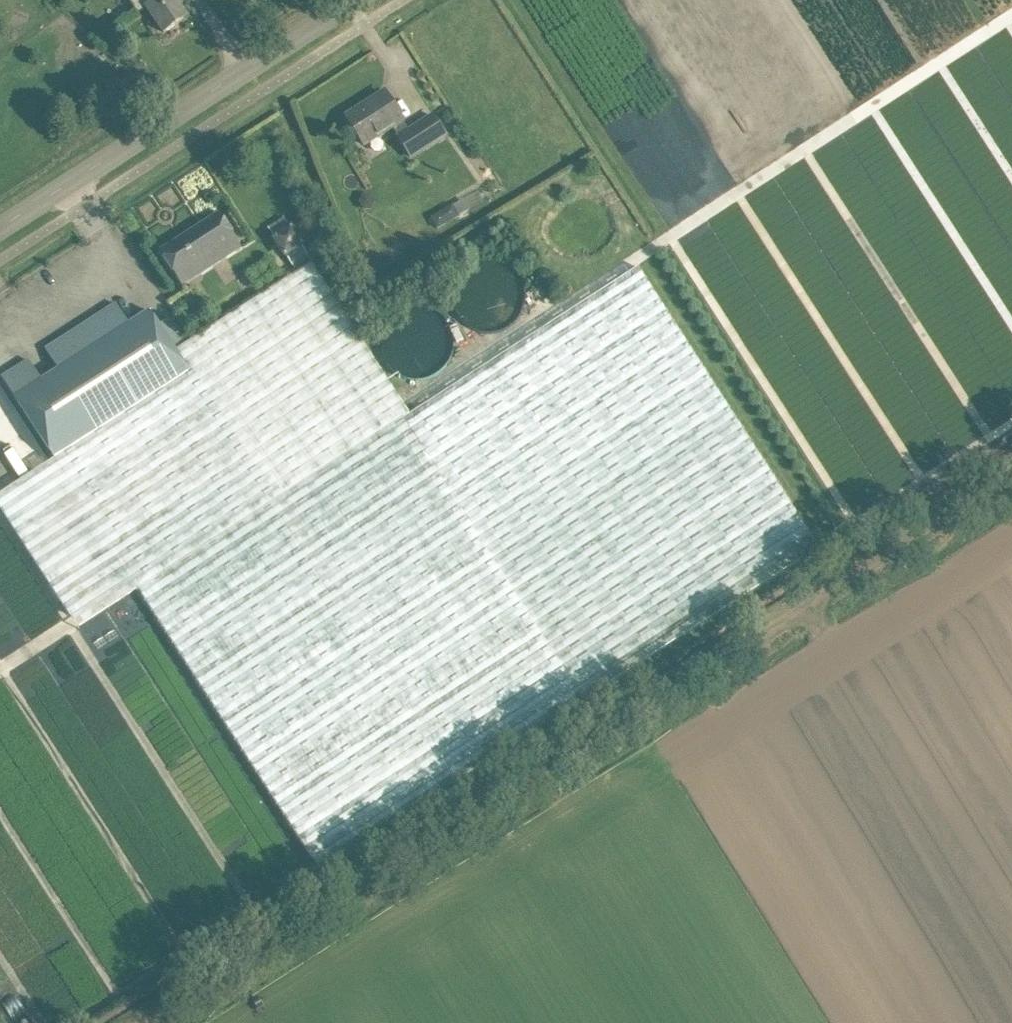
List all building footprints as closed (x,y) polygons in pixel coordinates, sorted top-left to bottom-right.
[(176,0),(130,0),(138,13),(147,7),(164,32),(187,17),(176,0)] [(364,145),(392,127),(412,157),(446,135),(433,115),(410,130),(386,93),(365,107),(364,105),(346,117),(364,145)] [(341,178),(354,199),(375,186),(362,165),(341,178)] [(444,222),(485,195),(468,169),(427,195),(444,222)] [(176,274),(183,285),(240,247),(234,237),(235,237),(220,213),(161,251),(176,275),(176,274)] [(285,217),(270,227),(295,266),(310,256),(285,217)] [(469,265),(461,272),(455,281),(452,291),(452,302),(455,312),(461,320),(469,327),(478,332),(488,333),(499,332),(508,328),(516,321),(522,312),(525,302),(525,291),(522,281),(517,273),(509,266),(499,261),(489,260),(478,261),(469,265)] [(191,371),(55,458),(320,869),(590,694),(410,415),(409,413),(312,263),(188,343),(177,349),(191,371)] [(640,266),(409,413),(410,415),(590,694),(819,548),(640,266)] [(29,360),(2,377),(55,458),(191,371),(177,349),(188,343),(171,317),(159,325),(149,311),(129,324),(116,304),(46,349),(59,369),(42,380),(29,360)] [(410,309),(400,313),(392,319),(386,327),(382,337),(381,347),(383,357),(388,366),(396,374),(405,379),(415,381),(425,380),(434,377),(443,371),(449,362),(453,353),(454,343),(452,332),(447,323),(440,316),(431,311),(421,308),(410,309)] [(9,335),(0,321),(0,341),(9,335)] [(18,345),(12,335),(0,343),(0,356),(18,345)]
